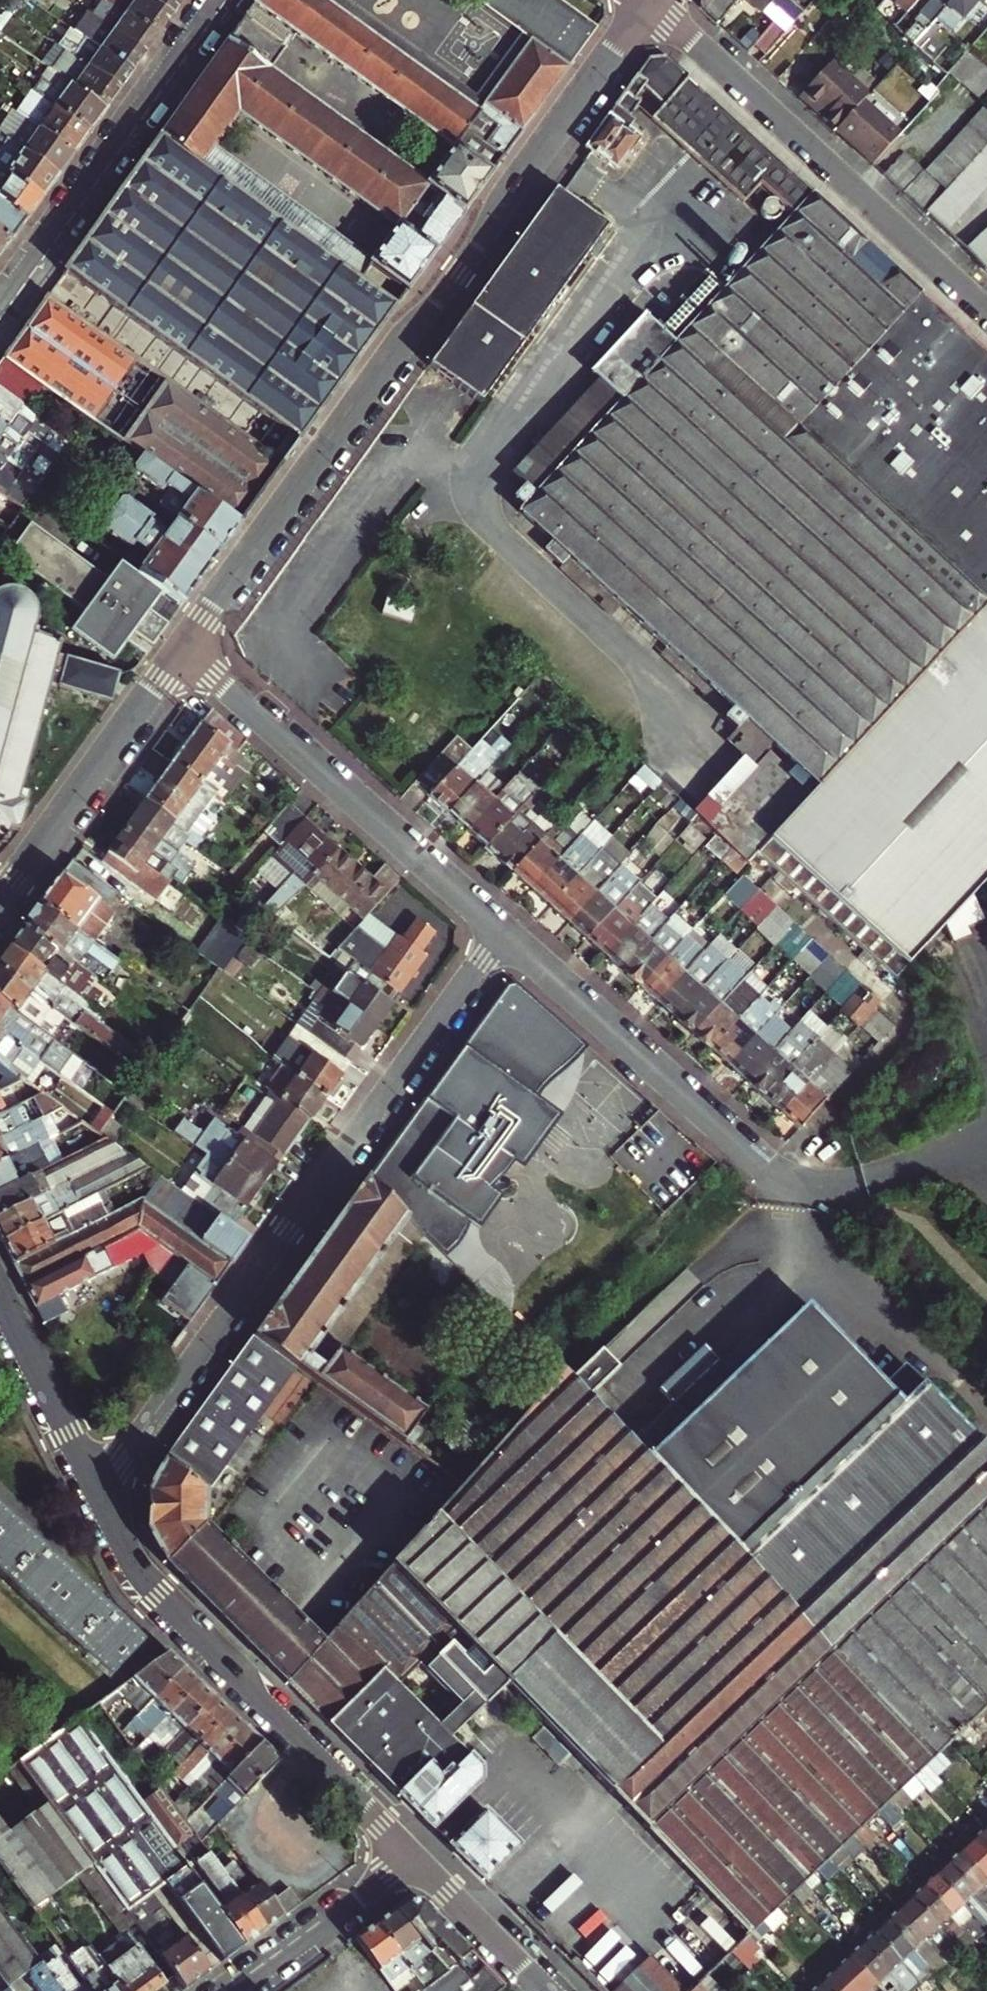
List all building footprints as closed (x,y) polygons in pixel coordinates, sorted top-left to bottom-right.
[(1,6),(10,13),(19,0),(5,0),(1,6)] [(157,38),(171,20),(143,0),(115,0),(111,5),(157,38)] [(171,20),(184,1),(182,0),(143,0),(171,20)] [(264,187),(214,151),(240,115),(295,153),(398,227),(372,264),(371,266),(409,293),(457,226),(468,211),(599,29),(559,0),(477,0),(476,1),(524,35),(478,98),(341,0),(257,0),(255,3),(454,146),(429,182),(276,73),(291,51),(245,18),(229,40),(160,138),(253,204),(264,187)] [(716,0),(701,0),(702,11),(705,14),(716,0)] [(719,26),(740,0),(716,0),(705,14),(719,26)] [(904,6),(899,11),(900,14),(889,25),(891,26),(916,0),(898,0),(904,6)] [(913,20),(915,21),(901,36),(911,45),(952,0),(932,0),(913,20)] [(931,63),(940,53),(927,41),(953,12),(961,19),(978,0),(952,0),(911,45),(931,63)] [(144,57),(157,38),(111,5),(105,14),(92,5),(85,14),(96,22),(144,57)] [(97,43),(94,48),(131,74),(144,57),(96,22),(90,31),(107,44),(104,48),(97,43)] [(767,56),(786,33),(773,23),(754,46),(767,56)] [(119,92),(131,74),(94,48),(82,39),(70,57),(119,92)] [(955,76),(965,85),(983,66),(973,58),(966,52),(949,70),(955,76)] [(51,73),(58,78),(105,111),(119,92),(70,57),(66,53),(51,73)] [(986,602),(986,354),(892,266),(667,58),(648,59),(585,146),(618,170),(642,137),(630,127),(633,122),(629,118),(642,101),(638,97),(645,88),(665,106),(654,119),(696,159),(658,202),(685,227),(673,241),(708,273),(658,327),(646,315),(592,373),(598,379),(621,400),(534,495),(525,486),(514,498),(523,508),(520,512),(552,542),(545,550),(562,566),(570,557),(734,709),(726,718),(738,729),(746,720),(775,746),(699,831),(709,840),(725,855),(740,868),(741,869),(758,850),(986,602)] [(868,95),(832,62),(804,94),(828,116),(823,122),(836,133),(862,102),(868,95)] [(986,82),(986,70),(983,66),(965,85),(975,95),(986,82)] [(105,111),(58,78),(43,100),(90,133),(105,111)] [(975,95),(983,102),(986,98),(986,82),(975,95)] [(90,133),(43,100),(34,93),(17,116),(32,127),(73,156),(90,133)] [(799,100),(823,122),(828,116),(804,94),(799,100)] [(900,137),(862,102),(836,133),(873,167),(900,137)] [(984,104),(975,115),(986,125),(986,106),(984,104)] [(967,124),(986,142),(986,125),(975,115),(967,124)] [(981,153),(986,146),(986,142),(967,124),(959,133),(981,153)] [(73,156),(32,127),(29,131),(33,134),(27,143),(13,133),(7,141),(58,177),(73,156)] [(971,163),(981,153),(959,133),(950,144),(971,163)] [(41,201),(58,177),(7,141),(0,136),(0,170),(41,201)] [(301,238),(265,213),(253,204),(160,138),(65,273),(301,441),(398,308),(361,282),(301,238)] [(943,152),(964,171),(971,163),(950,144),(943,152)] [(946,234),(986,187),(986,146),(981,153),(971,163),(964,171),(955,182),(946,192),(926,215),(946,234)] [(943,152),(934,163),(955,182),(964,171),(943,152)] [(893,185),(914,163),(904,154),(884,177),(893,185)] [(925,173),(914,163),(893,185),(905,196),(925,173)] [(925,173),(935,182),(946,192),(955,182),(934,163),(925,173)] [(23,225),(41,201),(0,170),(0,208),(23,225)] [(935,182),(925,173),(905,196),(915,205),(935,182)] [(946,192),(935,182),(915,205),(926,215),(946,192)] [(556,186),(430,361),(482,399),(608,225),(556,186)] [(253,204),(265,213),(270,207),(305,232),(301,238),(361,282),(371,266),(372,264),(264,187),(253,204)] [(0,208),(0,234),(11,242),(23,225),(0,208)] [(965,251),(986,270),(986,269),(986,231),(965,251)] [(0,234),(0,256),(11,242),(0,234)] [(4,359),(31,378),(142,457),(239,526),(284,464),(48,297),(4,359)] [(13,403),(31,378),(4,359),(0,364),(0,393),(13,403)] [(509,471),(525,486),(534,495),(621,400),(598,379),(509,471)] [(13,403),(0,393),(0,426),(22,442),(29,432),(45,443),(49,438),(58,445),(47,460),(56,466),(71,445),(13,403)] [(0,426),(0,457),(8,463),(14,455),(24,462),(33,449),(22,442),(0,426)] [(14,455),(8,463),(17,469),(18,470),(24,462),(14,455)] [(9,481),(17,469),(8,463),(0,457),(0,475),(9,481)] [(161,509),(178,521),(221,551),(239,526),(142,457),(133,469),(135,476),(161,494),(165,489),(170,493),(159,507),(161,509)] [(20,515),(25,509),(0,491),(0,500),(20,515)] [(120,502),(112,514),(201,578),(221,551),(178,521),(174,526),(171,524),(163,534),(149,525),(152,520),(127,501),(120,502)] [(178,521),(161,509),(152,520),(149,525),(163,534),(171,524),(174,526),(178,521)] [(201,578),(112,514),(105,525),(106,530),(132,549),(136,544),(150,554),(142,565),(145,567),(142,573),(183,603),(201,578)] [(183,603),(142,573),(139,577),(121,565),(109,580),(62,546),(30,523),(14,545),(7,555),(39,578),(86,612),(71,633),(91,639),(89,643),(114,661),(126,645),(128,642),(135,632),(153,644),(168,623),(150,610),(162,594),(180,607),(183,603)] [(2,552),(7,555),(14,545),(10,541),(2,552)] [(150,554),(136,544),(132,549),(124,560),(142,573),(145,567),(142,565),(150,554)] [(722,722),(726,718),(734,709),(570,557),(562,566),(558,570),(722,722)] [(8,845),(12,831),(20,832),(26,805),(19,804),(48,688),(112,704),(119,677),(58,659),(61,643),(30,634),(35,621),(33,610),(26,600),(18,593),(3,594),(0,595),(0,843),(8,845)] [(409,622),(415,605),(387,596),(381,614),(409,622)] [(794,884),(986,675),(986,602),(758,850),(794,884)] [(794,884),(893,976),(893,975),(986,875),(986,675),(794,884)] [(233,752),(242,739),(209,710),(172,762),(213,791),(222,797),(225,792),(217,786),(228,771),(218,763),(228,749),(233,752)] [(746,720),(738,729),(727,741),(734,748),(677,811),(690,824),(699,831),(775,746),(746,720)] [(455,737),(412,784),(427,797),(454,767),(469,750),(455,737)] [(447,814),(486,771),(502,752),(493,744),(472,767),(477,771),(470,780),(454,767),(427,797),(447,814)] [(172,762),(148,797),(178,819),(174,825),(183,832),(188,825),(200,834),(212,818),(200,809),(213,791),(172,762)] [(504,787),(486,771),(447,814),(465,831),(504,787)] [(653,790),(635,774),(626,783),(645,800),(653,790)] [(504,787),(465,831),(484,848),(533,793),(514,776),(504,787)] [(540,799),(533,793),(484,848),(513,874),(547,835),(525,816),(540,799)] [(178,870),(172,878),(181,884),(195,864),(177,852),(185,841),(189,836),(183,832),(174,825),(178,819),(148,797),(124,831),(178,870)] [(581,811),(574,804),(564,815),(572,822),(581,811)] [(286,806),(270,824),(262,833),(278,847),(302,820),(286,806)] [(278,847),(313,877),(337,851),(302,820),(278,847)] [(531,890),(578,838),(563,824),(554,834),(551,831),(547,835),(513,874),(531,890)] [(690,824),(681,834),(699,851),(709,840),(699,831),(690,824)] [(156,900),(172,878),(178,870),(124,831),(102,861),(156,900)] [(619,867),(569,923),(587,939),(645,875),(650,868),(642,861),(658,842),(649,833),(619,867)] [(578,838),(531,890),(550,907),(596,854),(578,838)] [(550,907),(569,923),(619,867),(601,850),(596,854),(550,907)] [(371,880),(337,851),(313,877),(363,922),(400,880),(384,866),(371,880)] [(741,869),(740,868),(725,855),(721,860),(716,865),(735,882),(744,872),(741,869)] [(274,857),(261,871),(277,886),(291,872),(274,857)] [(103,907),(113,894),(70,861),(40,903),(93,942),(113,914),(103,907)] [(292,906),(305,881),(288,871),(275,897),(292,906)] [(605,956),(641,916),(663,891),(645,875),(587,939),(605,956)] [(770,914),(752,898),(740,911),(758,927),(770,914)] [(119,961),(93,942),(40,903),(23,927),(74,963),(98,981),(102,984),(119,961)] [(774,942),(786,928),(770,914),(758,927),(774,942)] [(641,916),(605,956),(622,971),(657,931),(641,916)] [(245,943),(237,936),(221,920),(209,936),(195,955),(216,970),(218,968),(245,943)] [(382,951),(354,932),(336,951),(339,953),(351,961),(399,995),(425,959),(420,955),(434,935),(414,920),(400,940),(394,936),(382,951)] [(245,943),(257,932),(249,924),(237,936),(245,943)] [(98,981),(74,963),(23,927),(8,948),(93,1009),(103,995),(93,988),(98,981)] [(641,987),(668,957),(659,950),(667,940),(657,931),(622,971),(641,987)] [(659,1003),(704,952),(686,937),(668,957),(641,987),(659,1003)] [(677,1019),(718,972),(708,964),(719,951),(711,944),(704,952),(659,1003),(677,1019)] [(125,1062),(133,1050),(97,1023),(102,1015),(93,1009),(8,948),(0,959),(0,973),(65,1019),(125,1062)] [(330,966),(342,974),(351,962),(339,953),(330,966)] [(728,961),(718,972),(677,1019),(693,1034),(744,975),(728,961)] [(831,984),(838,976),(822,961),(814,970),(830,985),(831,984)] [(342,974),(329,994),(376,1027),(399,995),(351,962),(342,974)] [(754,964),(744,975),(693,1034),(710,1049),(746,1010),(757,997),(748,989),(763,971),(754,964)] [(37,1029),(51,1039),(65,1019),(0,973),(0,1002),(37,1029)] [(831,984),(849,1001),(857,993),(838,976),(831,984)] [(585,1046),(513,983),(504,984),(441,1073),(442,1074),(426,1097),(424,1096),(366,1178),(412,1225),(426,1240),(443,1257),(456,1244),(469,1225),(478,1232),(501,1199),(490,1191),(512,1165),(521,1172),(559,1116),(536,1100),(538,1095),(542,1089),(546,1082),(551,1076),(556,1071),(561,1066),(567,1061),(573,1056),(579,1052),(585,1046)] [(295,1024),(343,1059),(353,1044),(360,1049),(376,1027),(329,994),(320,988),(295,1024)] [(849,1001),(867,1018),(874,1009),(868,1002),(857,993),(849,1001)] [(21,1047),(25,1050),(39,1060),(59,1074),(73,1055),(53,1041),(51,1039),(37,1029),(0,1002),(0,1032),(21,1047)] [(729,1066),(777,1012),(768,1005),(756,1018),(746,1010),(710,1049),(729,1066)] [(865,1020),(883,1036),(892,1026),(874,1009),(867,1018),(865,1020)] [(746,1081),(793,1027),(777,1012),(729,1066),(746,1081)] [(797,1023),(793,1027),(746,1081),(764,1097),(816,1039),(797,1023)] [(295,1076),(325,1098),(349,1064),(343,1059),(307,1033),(295,1024),(270,1059),(295,1076)] [(21,1047),(0,1032),(0,1063),(6,1067),(22,1079),(25,1081),(39,1060),(25,1050),(21,1047)] [(781,1113),(833,1055),(816,1039),(764,1097),(781,1113)] [(343,1059),(349,1064),(360,1049),(353,1044),(343,1059)] [(573,1077),(579,1052),(573,1056),(567,1061),(561,1066),(556,1071),(551,1076),(546,1082),(542,1089),(538,1095),(536,1100),(559,1116),(568,1098),(573,1077)] [(83,1062),(73,1055),(59,1074),(69,1081),(83,1062)] [(800,1129),(852,1072),(833,1055),(781,1113),(800,1129)] [(22,1079),(6,1067),(0,1063),(0,1091),(22,1079)] [(147,1068),(123,1101),(139,1111),(143,1104),(134,1099),(153,1072),(147,1068)] [(310,1119),(325,1098),(295,1076),(286,1087),(268,1075),(262,1084),(269,1089),(310,1119)] [(269,1089),(240,1127),(283,1157),(310,1119),(269,1089)] [(60,1110),(63,1108),(43,1094),(34,1099),(43,1118),(52,1114),(60,1110)] [(0,1095),(0,1116),(7,1112),(8,1111),(0,1095)] [(7,1112),(0,1116),(0,1139),(17,1131),(30,1125),(20,1106),(8,1111),(7,1112)] [(40,1145),(42,1144),(62,1134),(52,1114),(43,1118),(30,1125),(17,1131),(0,1139),(0,1165),(40,1145)] [(179,1121),(172,1131),(207,1153),(229,1167),(260,1189),(283,1157),(240,1127),(234,1135),(210,1118),(200,1134),(179,1121)] [(51,1168),(0,1194),(0,1237),(3,1243),(96,1196),(148,1169),(107,1140),(85,1151),(51,1168)] [(51,1168),(40,1145),(0,1165),(0,1194),(51,1168)] [(180,1192),(231,1229),(260,1189),(229,1167),(207,1153),(197,1169),(180,1192)] [(160,1178),(145,1200),(230,1265),(247,1241),(231,1229),(180,1192),(160,1178)] [(349,1359),(327,1343),(412,1225),(366,1178),(345,1208),(347,1209),(278,1307),(275,1305),(253,1337),(297,1369),(316,1382),(365,1418),(414,1453),(424,1440),(418,1435),(430,1417),(349,1359)] [(3,1243),(14,1265),(107,1219),(96,1196),(3,1243)] [(138,1231),(172,1255),(187,1266),(215,1286),(230,1265),(145,1200),(143,1202),(138,1231)] [(107,1219),(14,1265),(25,1288),(138,1231),(143,1202),(107,1219)] [(412,1225),(327,1343),(349,1359),(428,1252),(421,1245),(426,1240),(412,1225)] [(172,1255),(138,1231),(25,1288),(44,1325),(68,1313),(60,1297),(114,1270),(113,1268),(146,1251),(165,1265),(172,1255)] [(426,1240),(421,1245),(428,1252),(452,1277),(458,1272),(443,1257),(426,1240)] [(187,1266),(161,1303),(189,1323),(215,1286),(187,1266)] [(723,1366),(639,1451),(746,1557),(902,1400),(888,1386),(810,1308),(738,1380),(723,1366)] [(167,1564),(205,1526),(206,1493),(225,1468),(238,1476),(262,1442),(250,1433),(297,1369),(253,1337),(163,1462),(146,1494),(148,1532),(163,1560),(167,1564)] [(576,1389),(594,1407),(623,1378),(605,1360),(576,1389)] [(888,1386),(902,1400),(905,1403),(923,1386),(906,1368),(888,1386)] [(804,1883),(986,1707),(986,1451),(977,1440),(804,1614),(746,1557),(639,1451),(594,1407),(576,1389),(564,1377),(563,1377),(562,1378),(464,1486),(323,1643),(286,1682),(433,1827),(481,1781),(481,1768),(453,1739),(474,1718),(475,1720),(509,1687),(713,1900),(748,1937),(762,1924),(776,1911),(791,1896),(804,1883)] [(905,1403),(902,1400),(746,1557),(804,1614),(977,1440),(941,1404),(923,1386),(905,1403)] [(108,1677),(138,1646),(0,1515),(0,1574),(108,1677)] [(286,1682),(323,1643),(205,1526),(167,1564),(286,1682)] [(118,1732),(136,1714),(182,1668),(167,1653),(131,1679),(143,1691),(125,1709),(121,1705),(108,1718),(118,1732)] [(151,1729),(197,1682),(182,1668),(136,1714),(151,1729)] [(166,1731),(174,1739),(214,1698),(197,1682),(151,1729),(145,1735),(154,1743),(166,1731)] [(191,1752),(229,1713),(214,1698),(174,1739),(168,1745),(177,1753),(184,1746),(191,1752)] [(208,1752),(215,1759),(245,1728),(229,1713),(191,1752),(173,1770),(182,1779),(208,1752)] [(217,1909),(173,1850),(122,1781),(76,1719),(64,1728),(55,1734),(16,1763),(92,1865),(125,1910),(136,1902),(163,1883),(221,1962),(244,1945),(217,1909)] [(231,1775),(261,1744),(245,1728),(215,1759),(198,1776),(207,1785),(224,1768),(231,1775)] [(279,1761),(261,1744),(231,1775),(223,1783),(241,1800),(279,1761)] [(16,1763),(0,1775),(0,1865),(32,1909),(54,1893),(75,1878),(92,1865),(16,1763)] [(265,1930),(215,1863),(199,1841),(185,1822),(172,1804),(158,1786),(146,1769),(143,1765),(122,1781),(173,1850),(181,1844),(225,1904),(217,1909),(244,1945),(265,1930)] [(485,1878),(518,1845),(484,1812),(451,1844),(485,1878)] [(972,1841),(986,1857),(986,1833),(984,1829),(972,1841)] [(986,1881),(986,1857),(972,1841),(960,1852),(986,1881)] [(960,1852),(946,1866),(982,1903),(984,1905),(986,1902),(986,1881),(960,1852)] [(269,1898),(243,1863),(235,1868),(225,1856),(215,1863),(265,1930),(283,1916),(269,1898)] [(75,1878),(119,1940),(127,1934),(137,1927),(125,1910),(92,1865),(75,1878)] [(982,1903),(946,1866),(935,1877),(971,1915),(982,1903)] [(971,1915),(935,1877),(923,1888),(951,1917),(975,1942),(986,1932),(986,1931),(971,1915)] [(283,1916),(302,1902),(289,1883),(269,1898),(283,1916)] [(813,1893),(804,1883),(791,1896),(800,1905),(813,1893)] [(951,1917),(923,1888),(911,1899),(939,1928),(951,1917)] [(911,1899),(900,1910),(950,1962),(954,1960),(947,1953),(955,1945),(939,1928),(911,1899)] [(403,1900),(393,1908),(427,1955),(442,1976),(472,1954),(420,1901),(403,1900)] [(183,1990),(209,1971),(163,1908),(158,1912),(153,1905),(144,1912),(136,1902),(125,1910),(137,1927),(183,1990)] [(48,1971),(0,1906),(0,1974),(10,1988),(27,1976),(38,1990),(63,1990),(48,1971)] [(417,1962),(427,1955),(393,1908),(374,1922),(423,1990),(432,1982),(417,1962)] [(888,1922),(937,1973),(943,1968),(950,1962),(900,1910),(888,1922)] [(374,1922),(353,1937),(389,1985),(398,1977),(408,1990),(421,1990),(423,1990),(374,1922)] [(928,1981),(937,1973),(888,1922),(876,1933),(924,1984),(928,1981)] [(768,1930),(762,1924),(748,1937),(754,1943),(768,1930)] [(876,1933),(863,1945),(906,1990),(915,1990),(924,1984),(876,1933)] [(103,1960),(126,1990),(153,1990),(163,1983),(127,1934),(119,1940),(117,1942),(121,1947),(103,1960)] [(91,1987),(93,1990),(126,1990),(103,1960),(90,1942),(68,1958),(91,1987)] [(850,1958),(878,1987),(883,1982),(892,1990),(906,1990),(863,1945),(850,1958)] [(472,1954),(442,1976),(432,1982),(423,1990),(421,1990),(501,1990),(505,1988),(472,1954)] [(850,1958),(836,1972),(853,1990),(874,1990),(878,1987),(850,1958)] [(651,1960),(619,1990),(680,1990),(651,1960)] [(62,1961),(48,1971),(63,1990),(84,1990),(62,1961)] [(836,1972),(821,1986),(826,1990),(853,1990),(836,1972)]
